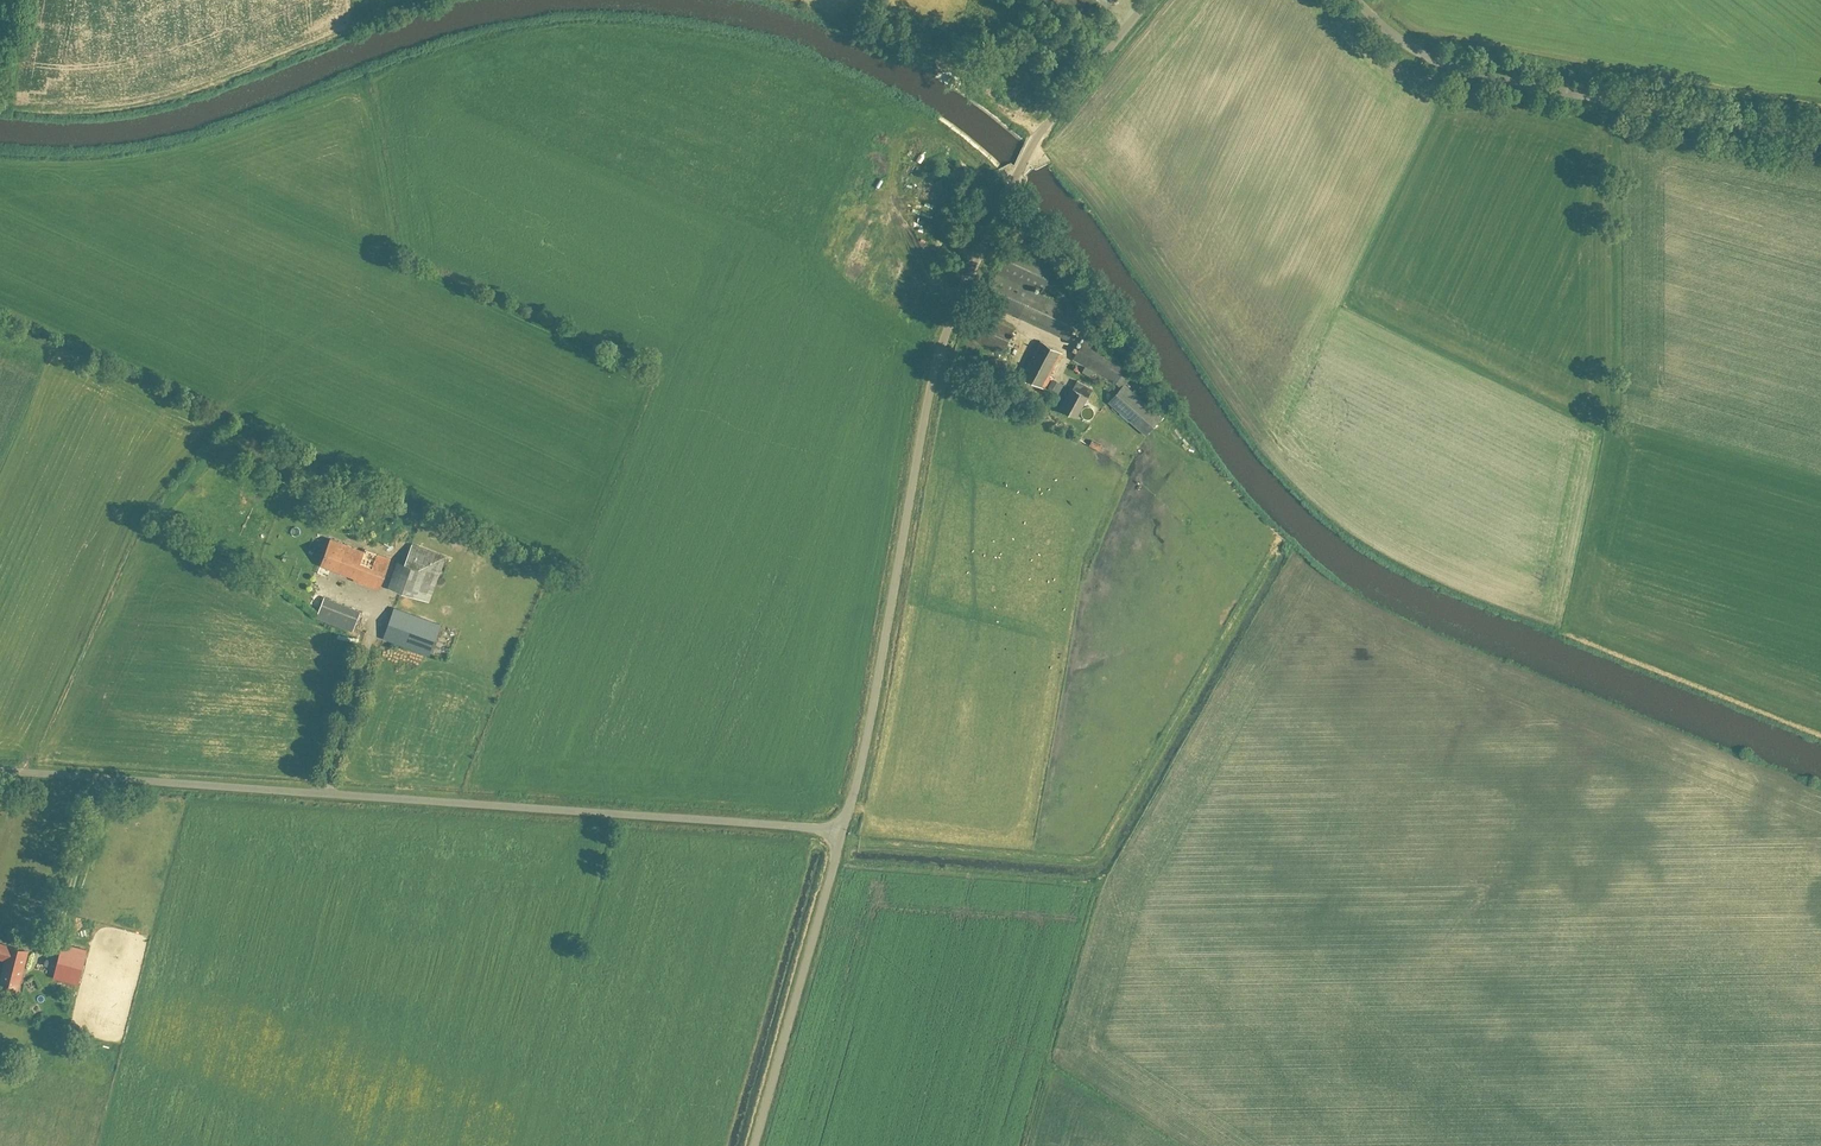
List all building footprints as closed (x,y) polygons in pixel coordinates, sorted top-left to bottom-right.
[(1127,11),(1135,0),(1112,0),(1127,11)] [(956,84),(953,92),(963,95),(966,88),(956,84)] [(942,206),(944,198),(924,193),(922,201),(942,206)] [(1017,241),(1016,247),(1032,250),(1033,245),(1017,241)] [(996,275),(983,302),(1067,341),(1080,314),(1040,295),(1029,290),(1043,261),(1010,245),(996,275)] [(1086,318),(1100,308),(1080,279),(1066,289),(1086,318)] [(1002,353),(1012,330),(984,318),(974,340),(1002,353)] [(1124,386),(1125,385),(1128,381),(1120,376),(1127,364),(1084,339),(1071,360),(1115,385),(1120,389),(1107,403),(1145,436),(1161,418),(1124,386)] [(1060,354),(1038,343),(1020,378),(1044,390),(1050,377),(1048,377),(1060,354)] [(1059,382),(1054,392),(1061,396),(1066,386),(1059,382)] [(1087,399),(1092,390),(1076,382),(1072,390),(1071,389),(1060,410),(1075,418),(1086,398),(1087,399)] [(328,526),(333,516),(325,513),(321,523),(328,526)] [(378,591),(390,560),(365,550),(364,552),(330,539),(320,566),(353,579),(352,581),(378,591)] [(404,564),(394,591),(428,603),(446,557),(411,545),(404,564)] [(352,633),(361,613),(323,598),(315,619),(352,633)] [(394,610),(384,637),(383,640),(428,656),(439,626),(394,610)] [(27,952),(0,945),(0,960),(5,961),(0,980),(0,989),(15,993),(18,983),(19,983),(27,952)] [(62,945),(53,979),(77,985),(86,951),(62,945)]
